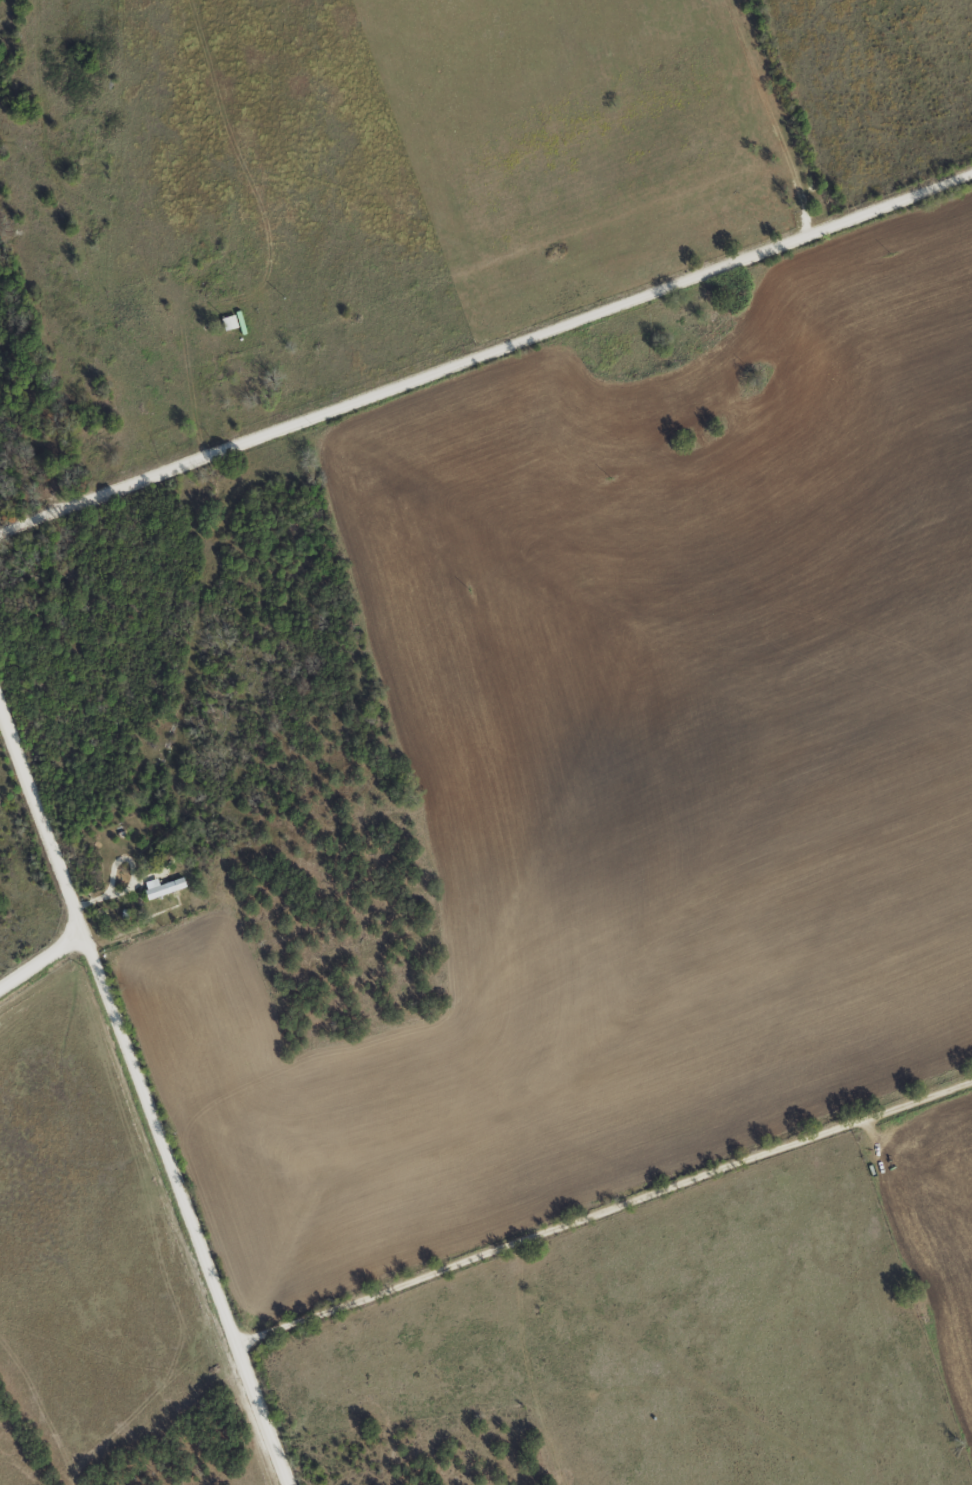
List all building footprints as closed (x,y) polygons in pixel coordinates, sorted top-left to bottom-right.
[(235,327),(232,315),(220,319),(223,330),(235,327)] [(184,885),(179,874),(142,891),(147,902),(184,885)]
